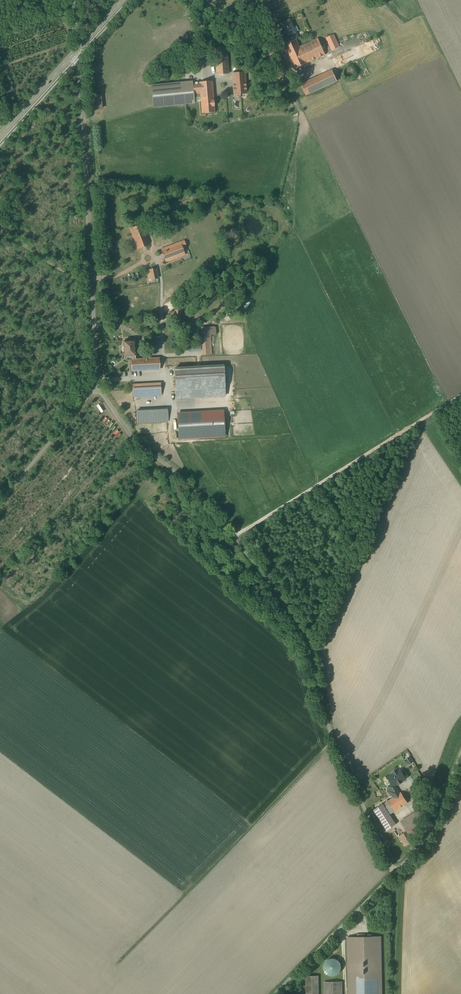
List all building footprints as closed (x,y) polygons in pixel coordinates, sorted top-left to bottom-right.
[(289,20),(279,24),(285,38),(295,33),(289,20)] [(334,35),(326,38),(332,50),(339,46),(334,35)] [(293,41),(284,46),(294,68),(324,55),(317,39),(299,47),(296,40),(293,41)] [(228,48),(214,49),(216,75),(230,74),(228,48)] [(187,56),(178,57),(180,74),(189,73),(187,56)] [(289,78),(280,58),(271,62),(280,82),(289,78)] [(352,68),(351,67),(349,67),(346,68),(345,70),(344,71),(344,73),(344,75),(345,77),(347,78),(349,78),(351,78),(353,77),(354,75),(355,73),(354,71),(354,70),(352,68)] [(337,81),(332,70),(301,84),(305,95),(337,81)] [(245,73),(232,74),(234,94),(247,93),(245,73)] [(214,112),(211,81),(199,82),(192,83),(193,94),(200,94),(202,114),(214,112)] [(192,82),(151,86),(153,107),(194,103),(193,94),(192,83),(192,82)] [(103,109),(101,95),(92,96),(93,110),(103,109)] [(143,225),(130,230),(138,249),(150,244),(143,225)] [(184,241),(162,249),(167,262),(185,255),(182,248),(186,247),(184,241)] [(156,269),(147,271),(149,280),(159,278),(156,269)] [(181,307),(173,308),(174,321),(182,321),(181,307)] [(215,327),(201,328),(202,355),(212,354),(211,335),(215,335),(215,327)] [(131,356),(136,355),(135,341),(124,341),(124,356),(131,356)] [(136,359),(136,355),(131,356),(132,371),(160,369),(159,357),(136,359)] [(227,367),(176,369),(177,400),(228,398),(227,367)] [(160,383),(133,385),(134,397),(161,396),(160,383)] [(167,409),(137,411),(137,423),(168,421),(167,409)] [(225,436),(223,410),(177,413),(179,439),(225,436)] [(402,769),(389,777),(395,787),(399,785),(408,779),(402,769)] [(399,785),(395,787),(390,790),(395,799),(386,805),(387,807),(391,805),(395,811),(410,802),(399,785)] [(387,807),(386,805),(375,811),(387,832),(398,825),(387,807)] [(427,821),(421,811),(402,823),(409,832),(411,836),(424,827),(422,824),(427,821)] [(409,832),(400,837),(406,847),(414,842),(411,836),(409,832)] [(347,937),(348,993),(382,993),(381,937),(347,937)] [(326,961),(325,962),(325,963),(324,965),(324,966),(324,967),(324,969),(324,970),(325,972),(326,973),(327,974),(328,975),(329,976),(331,976),(332,976),(334,976),(335,976),(337,975),(338,974),(339,973),(340,972),(340,971),(341,969),(341,968),(341,966),(341,965),(340,963),(340,962),(339,961),(337,960),(336,959),(335,959),(333,959),(332,958),(330,959),(329,959),(328,960),(326,961)] [(305,978),(306,993),(320,993),(319,977),(305,978)] [(325,983),(326,993),(345,993),(344,983),(325,983)]
